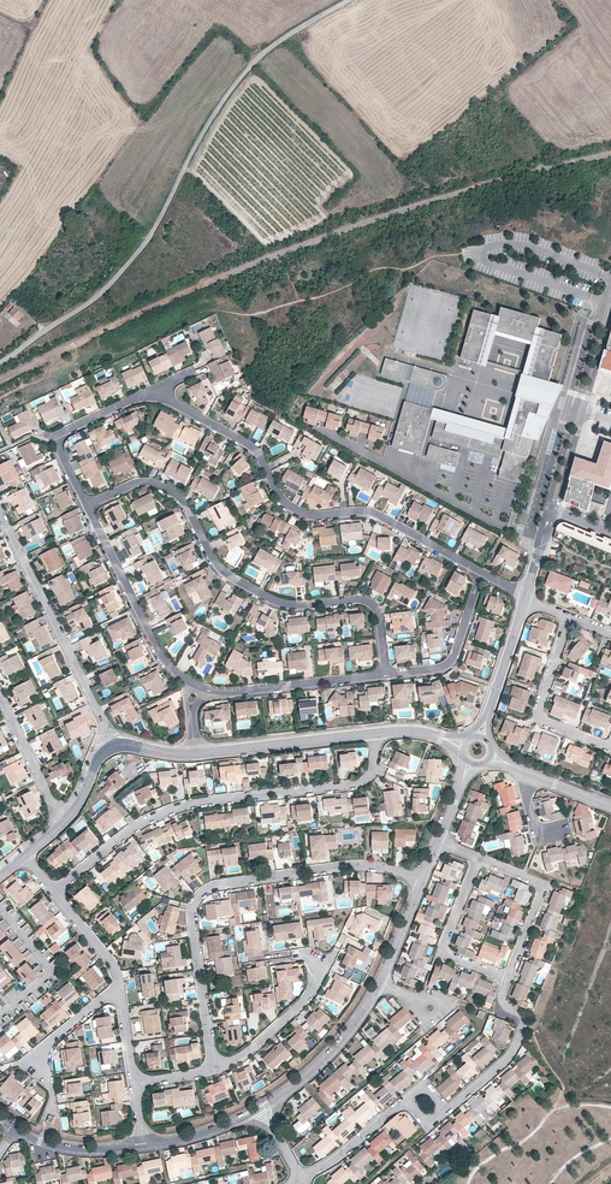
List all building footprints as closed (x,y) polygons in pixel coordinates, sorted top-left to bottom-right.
[(14,308),(9,313),(13,317),(18,321),(23,316),(14,308)] [(461,359),(480,365),(484,350),(471,347),(472,344),(481,347),(482,343),(486,344),(487,338),(484,336),(484,332),(476,330),(477,327),(489,330),(493,316),(474,311),(461,359)] [(534,347),(539,330),(541,322),(501,311),(499,318),(494,336),(534,347)] [(494,336),(499,318),(493,316),(489,330),(477,327),(476,330),(484,332),(484,336),(487,338),(486,344),(482,343),(481,347),(472,344),(471,347),(484,350),(480,365),(485,367),(494,336)] [(226,356),(227,356),(219,339),(217,340),(211,328),(201,333),(207,345),(209,344),(213,353),(214,355),(213,356),(215,361),(226,356)] [(445,422),(450,424),(448,431),(492,443),(494,436),(507,439),(503,452),(506,453),(509,453),(525,398),(544,404),(534,441),(538,442),(548,422),(564,389),(550,385),(531,379),(535,365),(547,369),(548,366),(539,363),(540,359),(537,358),(538,352),(542,353),(544,349),(552,352),(553,349),(541,345),(545,332),(539,330),(534,347),(531,356),(509,434),(477,424),(434,411),(431,420),(437,422),(442,423),(442,424),(444,425),(445,422)] [(550,385),(564,337),(545,332),(541,345),(553,349),(552,352),(544,349),(542,353),(538,352),(537,358),(540,359),(539,363),(548,366),(547,369),(535,365),(531,379),(550,385)] [(206,349),(213,353),(209,344),(207,345),(201,333),(199,334),(206,349)] [(607,350),(609,350),(610,350),(608,355),(606,355),(603,368),(610,371),(610,336),(607,350)] [(186,342),(166,351),(167,354),(173,365),(177,363),(176,360),(180,359),(179,358),(184,355),(184,356),(192,353),(186,342)] [(173,365),(167,354),(159,358),(149,363),(155,375),(161,372),(160,368),(165,366),(167,369),(173,366),(173,365)] [(173,366),(174,367),(186,361),(184,356),(184,355),(179,358),(180,359),(176,360),(177,363),(173,365),(173,366)] [(215,361),(209,365),(216,379),(224,380),(224,382),(231,383),(231,377),(232,369),(226,356),(215,361)] [(405,382),(410,365),(387,359),(382,375),(405,382)] [(410,365),(405,382),(411,383),(415,367),(410,365)] [(148,379),(142,366),(133,371),(132,369),(122,374),(129,388),(134,385),(133,384),(143,379),(143,381),(148,379)] [(425,384),(431,386),(434,390),(439,392),(441,391),(442,391),(445,389),(447,385),(447,382),(446,379),(443,375),(439,374),(435,376),(428,374),(429,371),(415,367),(411,383),(424,387),(425,384)] [(122,390),(116,377),(108,380),(109,382),(101,386),(97,388),(102,400),(111,396),(111,394),(112,394),(122,390)] [(109,382),(108,380),(107,377),(98,381),(101,386),(109,382)] [(202,382),(190,388),(193,395),(194,394),(196,393),(199,397),(197,398),(198,401),(196,402),(198,407),(208,402),(206,398),(203,399),(202,395),(207,393),(202,382)] [(97,403),(91,391),(71,400),(76,411),(85,407),(91,404),(92,405),(97,403)] [(242,404),(244,400),(236,395),(233,400),(242,404)] [(59,416),(60,419),(65,416),(56,397),(51,400),(52,401),(38,408),(45,423),(59,416)] [(499,478),(521,484),(534,441),(544,404),(525,398),(509,453),(506,453),(499,478)] [(233,419),(238,422),(241,417),(244,412),(239,409),(242,404),(233,400),(226,413),(234,417),(233,419)] [(405,402),(395,439),(397,439),(395,448),(421,456),(431,420),(434,411),(405,402)] [(244,412),(241,417),(246,420),(245,423),(253,427),(255,425),(255,424),(258,423),(259,424),(258,426),(262,429),(269,418),(247,406),(247,407),(244,412)] [(307,407),(304,418),(309,420),(308,424),(315,426),(317,420),(326,423),(325,429),(332,431),(333,427),(339,429),(343,417),(307,407)] [(29,429),(30,431),(35,429),(26,411),(17,415),(21,422),(9,428),(14,439),(27,432),(26,431),(29,429)] [(156,432),(172,440),(177,430),(179,425),(174,422),(176,419),(161,411),(154,426),(158,428),(156,432)] [(136,412),(115,422),(118,430),(124,427),(125,431),(132,428),(141,423),(136,412)] [(61,420),(60,419),(59,416),(45,423),(47,427),(61,420)] [(349,419),(346,430),(352,432),(351,436),(358,438),(359,432),(369,435),(368,441),(374,442),(375,439),(382,441),(385,429),(349,419)] [(274,421),(267,432),(273,435),(274,434),(282,438),(290,442),(295,432),(274,421)] [(187,425),(182,422),(179,425),(177,430),(183,432),(179,438),(185,441),(186,439),(189,441),(188,443),(194,446),(202,433),(194,428),(192,431),(190,430),(191,428),(187,426),(187,425)] [(450,424),(445,422),(444,425),(442,424),(442,423),(437,422),(432,439),(436,439),(441,441),(501,458),(503,452),(507,439),(494,436),(492,443),(448,431),(450,424)] [(108,434),(107,431),(104,426),(94,431),(101,445),(106,443),(107,445),(117,440),(113,432),(108,434)] [(300,435),(295,445),(300,448),(303,443),(307,446),(304,451),(303,454),(310,458),(315,461),(323,447),(300,435)] [(214,439),(208,436),(200,449),(205,452),(212,456),(208,462),(216,467),(224,452),(219,450),(216,448),(218,446),(212,443),(214,439)] [(571,475),(576,458),(598,465),(605,442),(610,444),(610,442),(604,439),(596,462),(575,455),(569,475),(571,475)] [(79,463),(81,468),(95,461),(85,440),(74,445),(78,452),(79,451),(80,454),(79,455),(82,461),(79,463)] [(605,442),(598,465),(576,458),(571,475),(574,476),(599,484),(610,487),(610,486),(610,444),(605,442)] [(19,450),(28,466),(44,458),(42,454),(38,456),(31,444),(19,450)] [(155,466),(160,469),(166,458),(161,456),(162,453),(146,445),(140,455),(145,458),(150,461),(156,464),(155,466)] [(430,445),(427,457),(457,466),(460,454),(430,445)] [(483,458),(483,453),(469,452),(468,462),(480,463),(480,458),(483,458)] [(250,466),(245,462),(242,458),(243,457),(240,454),(233,460),(236,463),(232,467),(240,475),(250,466)] [(131,470),(136,468),(132,459),(127,461),(124,455),(109,462),(115,475),(122,472),(129,468),(131,470)] [(180,476),(177,480),(185,484),(193,470),(172,459),(164,474),(169,476),(170,475),(171,473),(175,475),(177,474),(180,476)] [(13,487),(22,483),(11,460),(0,465),(0,475),(2,474),(4,473),(9,483),(11,482),(13,487)] [(337,475),(336,478),(340,480),(348,468),(334,460),(329,470),(337,475)] [(95,461),(81,468),(87,479),(90,478),(92,477),(93,478),(91,479),(95,488),(106,483),(95,461)] [(45,464),(35,470),(37,475),(39,474),(41,473),(44,478),(42,479),(46,488),(61,480),(54,467),(48,470),(45,464)] [(351,473),(348,480),(353,483),(355,480),(358,482),(366,487),(370,489),(377,477),(361,468),(357,476),(351,473)] [(37,475),(35,470),(29,472),(32,478),(37,475)] [(287,487),(298,493),(298,492),(302,484),(305,479),(292,472),(284,485),(287,487)] [(570,480),(564,501),(590,512),(594,500),(599,484),(574,476),(573,480),(570,480)] [(196,477),(190,488),(196,491),(197,489),(203,492),(205,493),(204,495),(212,500),(218,489),(217,486),(202,478),(202,480),(196,477)] [(256,490),(252,483),(240,488),(250,508),(264,501),(259,491),(259,492),(257,493),(256,490)] [(379,486),(375,494),(380,497),(382,495),(389,499),(398,504),(404,492),(388,483),(384,489),(379,486)] [(302,484),(298,492),(303,495),(307,487),(302,484)] [(303,495),(302,497),(307,500),(309,498),(319,503),(323,506),(326,501),(329,503),(333,496),(315,486),(313,490),(307,487),(303,495)] [(63,492),(61,487),(53,491),(55,496),(58,502),(62,510),(72,505),(66,491),(63,492)] [(25,488),(8,497),(10,501),(13,500),(15,504),(18,503),(23,513),(34,507),(25,488)] [(138,514),(139,517),(148,512),(157,507),(150,494),(132,503),(133,503),(138,514)] [(377,503),(380,497),(375,494),(371,499),(377,503)] [(601,517),(605,504),(594,500),(590,512),(601,517)] [(222,502),(208,509),(214,521),(216,520),(221,529),(228,526),(229,525),(228,523),(234,520),(227,506),(224,507),(222,502)] [(416,521),(417,519),(418,518),(420,519),(427,523),(434,510),(424,505),(423,507),(414,502),(407,516),(416,521)] [(120,504),(106,511),(113,525),(112,526),(114,531),(124,526),(121,522),(127,519),(120,504)] [(157,507),(148,512),(151,517),(160,513),(157,507)] [(200,512),(202,517),(209,514),(207,509),(200,512)] [(78,515),(75,510),(62,517),(65,522),(64,523),(71,536),(84,529),(77,516),(78,515)] [(34,514),(21,521),(24,527),(26,526),(29,531),(32,538),(46,531),(40,518),(37,520),(34,514)] [(175,514),(159,522),(164,531),(166,530),(172,540),(185,534),(175,514)] [(277,530),(282,533),(283,532),(287,524),(288,523),(282,521),(282,522),(274,517),(267,514),(264,515),(259,524),(276,533),(277,530)] [(436,519),(430,530),(435,533),(437,530),(438,528),(443,531),(444,530),(454,535),(457,529),(459,530),(462,524),(445,514),(441,522),(436,519)] [(578,528),(564,522),(560,523),(558,526),(556,531),(557,532),(556,538),(561,540),(565,531),(574,535),(578,528)] [(341,525),(342,542),(363,540),(361,523),(341,525)] [(287,524),(283,532),(288,535),(282,545),(289,549),(292,543),(297,546),(302,535),(298,533),(291,529),(292,527),(287,524)] [(468,527),(461,540),(466,543),(468,541),(476,545),(482,548),(488,538),(468,527)] [(237,528),(227,534),(229,539),(231,542),(228,543),(227,544),(231,551),(245,544),(237,528)] [(319,528),(313,528),(313,535),(319,534),(320,546),(336,544),(335,528),(326,529),(319,530),(319,528)] [(585,531),(578,528),(574,535),(573,538),(581,541),(585,531)] [(131,529),(122,534),(124,539),(129,548),(126,550),(130,558),(142,552),(138,545),(139,543),(134,534),(133,534),(131,529)] [(32,538),(29,531),(24,533),(28,540),(32,538)] [(592,542),(595,535),(585,531),(581,541),(591,545),(592,542)] [(373,544),(372,547),(374,548),(378,547),(378,550),(391,550),(391,538),(382,538),(378,538),(378,535),(372,533),(369,542),(373,544)] [(599,546),(598,548),(603,551),(607,540),(603,538),(595,535),(592,542),(599,546)] [(83,541),(81,538),(71,542),(80,561),(92,555),(89,550),(91,549),(87,539),(83,541)] [(608,553),(609,550),(610,551),(610,542),(607,540),(603,551),(608,553)] [(175,552),(177,556),(179,556),(182,562),(185,568),(192,565),(197,562),(195,560),(193,556),(191,552),(195,550),(192,544),(175,552)] [(401,546),(393,560),(398,562),(399,561),(404,563),(406,560),(415,565),(416,563),(417,560),(420,554),(409,548),(408,550),(401,546)] [(506,560),(505,563),(515,568),(519,561),(517,560),(519,555),(503,546),(498,555),(497,555),(492,564),(498,567),(501,562),(500,561),(502,558),(506,560)] [(44,559),(51,573),(64,566),(55,548),(39,556),(41,561),(44,559)] [(270,571),(275,573),(282,560),(261,548),(253,562),(261,567),(261,566),(263,564),(271,569),(270,571)] [(430,559),(426,557),(420,568),(437,577),(443,565),(432,558),(431,559),(430,561),(429,560),(430,559)] [(145,558),(134,564),(137,569),(141,567),(144,573),(145,572),(148,571),(149,574),(147,575),(151,585),(163,579),(154,561),(148,564),(145,558)] [(48,574),(51,573),(44,559),(41,561),(48,574)] [(96,567),(93,561),(81,568),(83,574),(87,572),(89,570),(97,585),(110,579),(102,564),(96,567)] [(335,571),(336,580),(342,580),(342,576),(346,576),(346,577),(352,577),(352,575),(354,574),(354,576),(359,576),(361,573),(360,566),(356,566),(355,563),(340,565),(341,571),(335,571)] [(515,568),(505,563),(503,567),(512,573),(515,568)] [(574,564),(572,571),(580,573),(582,566),(574,564)] [(323,582),(336,580),(335,571),(334,565),(313,568),(315,581),(323,580),(323,582)] [(19,576),(16,577),(14,575),(17,573),(16,569),(5,575),(2,570),(0,571),(0,583),(1,585),(7,582),(11,591),(23,585),(19,576)] [(207,574),(204,569),(191,575),(194,580),(184,585),(188,592),(196,589),(197,591),(200,596),(202,595),(205,600),(212,597),(202,577),(207,574)] [(94,586),(97,585),(89,570),(87,572),(94,586)] [(300,585),(306,584),(305,571),(283,573),(284,579),(288,579),(289,584),(294,583),(300,582),(300,585)] [(391,578),(379,571),(376,577),(375,576),(372,580),(374,581),(372,583),(370,588),(382,594),(391,578)] [(458,593),(466,579),(467,578),(455,571),(445,589),(453,593),(454,591),(458,593)] [(556,587),(569,592),(572,584),(570,584),(572,579),(551,571),(545,585),(555,589),(556,587)] [(63,575),(48,582),(51,588),(54,587),(60,596),(63,605),(75,599),(72,589),(63,575)] [(467,580),(466,579),(458,593),(454,591),(453,593),(452,594),(458,597),(467,580)] [(591,584),(581,580),(578,585),(588,590),(591,584)] [(396,582),(387,598),(391,600),(395,594),(399,597),(400,595),(401,594),(404,596),(403,597),(404,598),(402,603),(408,606),(416,591),(402,583),(401,585),(396,582)] [(115,590),(113,586),(99,592),(109,613),(120,608),(116,600),(114,601),(113,598),(114,597),(112,592),(115,590)] [(54,587),(51,588),(56,595),(61,606),(63,605),(60,596),(54,587)] [(158,588),(144,595),(149,604),(151,603),(154,601),(158,610),(160,614),(169,610),(158,588)] [(222,591),(214,604),(223,609),(230,613),(231,611),(235,614),(243,599),(233,594),(231,599),(230,601),(227,600),(225,598),(227,594),(222,591)] [(29,596),(26,592),(13,599),(24,619),(36,613),(29,601),(27,597),(29,596)] [(505,601),(499,599),(494,598),(491,596),(492,594),(487,593),(484,604),(488,605),(487,609),(492,610),(501,613),(505,601)] [(442,627),(451,626),(450,620),(445,620),(444,612),(447,607),(431,598),(424,610),(432,615),(432,622),(435,622),(436,628),(442,627)] [(595,610),(605,614),(607,611),(610,612),(610,613),(610,599),(609,603),(600,600),(595,610)] [(92,626),(81,603),(68,609),(71,614),(66,617),(70,625),(80,620),(84,630),(92,626)] [(254,604),(246,619),(251,621),(251,623),(257,626),(258,625),(258,623),(265,627),(265,628),(267,638),(275,636),(273,620),(257,611),(260,607),(254,604)] [(399,619),(393,619),(394,632),(395,632),(404,631),(413,630),(411,611),(398,613),(399,619)] [(180,613),(166,620),(169,625),(171,625),(172,624),(175,631),(177,634),(188,629),(180,613)] [(363,613),(357,614),(350,615),(349,613),(345,614),(346,624),(351,623),(351,625),(357,625),(358,629),(364,628),(363,613)] [(128,617),(126,619),(128,624),(129,623),(132,629),(134,628),(128,617)] [(288,634),(310,632),(308,617),(289,619),(290,623),(287,623),(288,634)] [(335,629),(341,629),(339,617),(326,618),(317,619),(318,631),(327,630),(328,634),(335,633),(335,629)] [(487,643),(494,622),(479,617),(477,622),(480,622),(478,628),(480,629),(477,640),(487,643)] [(37,619),(24,626),(27,634),(32,631),(33,633),(35,637),(40,647),(51,641),(43,625),(41,627),(37,619)] [(128,624),(126,619),(108,628),(113,638),(123,633),(126,639),(136,634),(134,628),(132,629),(129,623),(128,624)] [(549,632),(552,622),(543,619),(542,619),(540,620),(537,628),(533,627),(528,641),(547,647),(549,641),(546,640),(549,632)] [(83,631),(84,630),(80,620),(70,625),(71,627),(79,623),(83,631)] [(10,638),(1,622),(0,623),(0,643),(10,638)] [(208,652),(216,657),(222,645),(206,637),(207,635),(202,632),(197,642),(201,645),(193,659),(201,664),(208,652)] [(438,639),(439,639),(444,638),(443,633),(436,634),(427,635),(429,649),(440,647),(440,641),(439,641),(438,639)] [(581,642),(584,638),(585,637),(580,633),(574,640),(577,644),(571,651),(575,654),(581,658),(589,648),(581,642)] [(93,644),(89,636),(79,641),(84,649),(86,648),(90,646),(92,650),(95,649),(97,654),(94,656),(97,661),(108,656),(100,641),(93,644)] [(592,645),(584,638),(581,642),(589,648),(592,645)] [(142,645),(139,639),(125,646),(133,662),(145,656),(142,651),(140,646),(142,645)] [(481,668),(486,650),(474,646),(466,643),(464,648),(470,650),(466,663),(481,668)] [(395,646),(396,659),(410,657),(411,660),(416,659),(414,644),(395,646)] [(359,660),(372,659),(370,645),(349,647),(350,660),(355,659),(355,657),(359,657),(359,658),(359,660)] [(97,661),(94,656),(97,654),(95,649),(92,650),(90,646),(86,648),(90,657),(93,663),(97,661)] [(332,664),(344,662),(343,647),(322,650),(323,655),(319,656),(320,662),(330,660),(332,660),(332,663),(332,664)] [(610,650),(606,648),(601,660),(608,663),(610,664),(610,650)] [(45,658),(40,661),(46,673),(47,672),(51,670),(54,677),(60,674),(55,662),(52,663),(51,662),(54,660),(52,655),(54,654),(51,649),(43,653),(45,658)] [(246,676),(253,676),(251,662),(249,662),(241,658),(243,655),(234,650),(226,663),(231,665),(232,664),(236,667),(235,670),(243,674),(245,669),(246,676)] [(303,668),(303,670),(308,669),(306,651),(288,653),(289,669),(296,668),(303,668)] [(215,659),(216,657),(208,652),(201,664),(204,665),(209,656),(215,659)] [(533,679),(536,670),(538,662),(541,663),(542,659),(526,653),(518,674),(533,679)] [(2,663),(4,662),(7,668),(5,669),(8,675),(24,668),(18,655),(9,659),(7,655),(0,658),(0,664),(2,663)] [(278,672),(283,672),(282,661),(271,663),(271,661),(257,663),(259,677),(278,675),(278,672)] [(589,670),(569,662),(567,668),(566,667),(562,676),(568,679),(569,677),(576,680),(577,681),(580,673),(583,674),(586,675),(589,670)] [(110,670),(108,664),(100,668),(102,674),(109,686),(118,681),(112,669),(110,670)] [(152,686),(156,694),(166,689),(157,671),(140,679),(145,689),(152,686)] [(106,687),(109,686),(102,674),(100,675),(106,687)] [(68,683),(66,678),(55,683),(57,689),(60,688),(63,694),(67,703),(79,697),(71,682),(68,683)] [(23,699),(20,700),(17,702),(19,707),(30,701),(28,697),(36,693),(30,680),(14,688),(18,694),(19,693),(23,699)] [(437,697),(445,694),(442,687),(439,680),(432,683),(433,686),(430,686),(426,687),(419,687),(421,704),(439,702),(437,697)] [(468,697),(475,700),(479,687),(462,682),(455,684),(456,685),(453,686),(452,683),(448,685),(453,699),(459,696),(462,695),(468,697)] [(407,693),(413,692),(412,684),(393,686),(395,698),(398,698),(399,709),(409,708),(407,693)] [(448,685),(442,687),(445,694),(448,705),(454,703),(453,699),(448,685)] [(154,695),(156,694),(152,686),(145,689),(146,691),(151,689),(154,695)] [(376,699),(383,698),(382,687),(368,688),(368,692),(368,693),(366,694),(366,696),(359,697),(360,709),(370,708),(369,702),(369,699),(376,699)] [(525,701),(527,702),(531,691),(517,687),(514,697),(512,697),(509,707),(522,711),(525,701)] [(348,708),(354,707),(352,691),(346,692),(347,698),(345,699),(343,699),(343,697),(341,695),(336,691),(329,700),(340,709),(340,714),(348,713),(348,708)] [(128,698),(125,693),(114,698),(116,704),(110,706),(114,714),(125,708),(125,710),(128,715),(132,721),(139,718),(129,697),(128,698)] [(572,713),(571,717),(576,719),(581,705),(556,695),(553,701),(555,702),(551,712),(557,714),(556,716),(562,718),(564,714),(566,710),(572,713)] [(317,697),(310,698),(310,701),(299,703),(301,714),(318,712),(317,697)] [(270,714),(294,711),(293,699),(287,699),(286,698),(269,701),(270,714)] [(180,724),(173,711),(172,707),(175,705),(172,700),(150,711),(155,723),(157,722),(163,719),(166,720),(169,727),(170,729),(180,724)] [(256,701),(236,703),(237,716),(258,714),(256,701)] [(39,703),(24,710),(27,716),(29,715),(33,723),(36,729),(49,723),(39,703)] [(224,720),(231,719),(229,704),(221,705),(222,709),(217,710),(205,712),(206,719),(212,719),(212,723),(224,721),(224,720)] [(586,708),(581,721),(587,723),(588,721),(600,726),(605,727),(610,715),(592,709),(592,710),(586,708)] [(80,732),(89,728),(82,715),(76,717),(77,720),(74,721),(66,725),(72,739),(81,734),(80,732)] [(166,728),(169,727),(166,720),(163,719),(157,722),(159,726),(166,728)] [(519,741),(524,744),(530,729),(524,727),(523,729),(518,727),(515,726),(516,723),(506,720),(501,733),(508,736),(520,740),(519,741)] [(38,735),(41,740),(56,733),(53,727),(38,735)] [(41,740),(43,744),(46,750),(48,754),(62,747),(56,733),(41,740)] [(531,743),(538,746),(543,748),(554,752),(559,739),(550,736),(550,737),(547,736),(548,735),(543,733),(542,735),(535,733),(531,743)] [(518,746),(519,741),(520,740),(508,736),(506,742),(518,746)] [(583,752),(584,750),(584,749),(574,745),(574,746),(570,745),(566,754),(571,756),(570,758),(574,759),(579,761),(578,763),(587,767),(592,755),(586,753),(583,752)] [(357,765),(356,752),(356,751),(339,754),(340,768),(350,767),(358,766),(357,765)] [(388,767),(396,770),(399,765),(404,767),(406,762),(408,761),(410,760),(410,758),(409,756),(397,751),(396,754),(394,753),(392,757),(394,758),(393,762),(391,761),(388,767)] [(304,771),(304,773),(315,772),(315,771),(315,770),(328,768),(327,755),(308,757),(309,762),(303,762),(304,771)] [(13,756),(6,760),(8,765),(3,768),(4,770),(6,775),(8,774),(11,772),(16,782),(27,776),(22,767),(20,768),(19,765),(17,761),(16,761),(13,756)] [(298,772),(304,771),(303,762),(302,757),(296,758),(296,763),(280,765),(281,775),(298,773),(298,772)] [(57,759),(48,763),(51,769),(53,767),(54,770),(52,771),(49,773),(52,780),(62,775),(61,773),(67,770),(68,773),(73,771),(68,762),(64,764),(63,762),(60,764),(57,759)] [(426,777),(426,783),(439,783),(439,777),(440,777),(440,760),(428,759),(428,768),(428,776),(426,777)] [(6,760),(0,763),(0,772),(4,770),(3,768),(8,765),(6,760)] [(259,762),(241,765),(241,767),(242,774),(248,773),(248,771),(252,771),(253,775),(260,774),(261,778),(268,777),(266,767),(260,768),(259,762)] [(610,773),(610,764),(610,765),(606,764),(602,772),(607,774),(608,772),(610,773)] [(243,783),(243,779),(242,774),(241,767),(235,767),(235,766),(220,767),(221,779),(227,778),(231,778),(232,780),(232,782),(237,781),(237,784),(243,783)] [(184,779),(185,789),(191,788),(191,787),(191,784),(200,782),(205,782),(204,769),(197,770),(197,771),(189,772),(190,778),(184,779)] [(126,782),(123,779),(119,774),(115,770),(108,776),(109,778),(105,782),(107,785),(102,790),(108,798),(119,789),(118,788),(126,782)] [(179,784),(177,770),(164,771),(159,772),(161,786),(162,787),(163,787),(165,786),(166,785),(166,783),(174,782),(174,784),(174,785),(179,784)] [(510,806),(516,804),(515,800),(516,799),(513,785),(509,786),(508,787),(507,784),(505,785),(504,781),(494,784),(495,790),(500,789),(501,794),(505,807),(510,806)] [(404,788),(393,783),(394,790),(384,791),(385,802),(386,802),(389,802),(389,805),(387,805),(388,817),(401,815),(399,794),(405,796),(404,788)] [(154,800),(159,797),(156,789),(150,791),(148,785),(135,791),(141,805),(147,803),(146,801),(145,799),(152,796),(153,798),(154,800)] [(426,811),(426,806),(426,805),(425,804),(425,799),(427,799),(427,793),(429,793),(429,788),(414,788),(413,812),(426,812),(426,811)] [(466,816),(477,820),(482,807),(486,809),(489,803),(485,802),(486,799),(484,798),(486,795),(474,790),(471,796),(478,799),(477,802),(475,802),(475,804),(470,802),(466,811),(467,812),(466,816)] [(39,813),(36,807),(34,804),(36,802),(31,791),(20,796),(24,806),(22,807),(28,818),(39,813)] [(348,811),(349,812),(369,810),(367,796),(347,799),(348,811)] [(347,799),(347,798),(336,799),(334,799),(334,797),(323,799),(325,811),(329,811),(338,809),(338,812),(348,811),(347,799)] [(550,821),(561,818),(559,812),(555,813),(553,804),(551,799),(540,802),(539,801),(535,801),(536,808),(540,808),(542,817),(547,815),(548,818),(550,817),(550,821)] [(592,821),(588,806),(579,802),(575,810),(577,815),(574,816),(576,820),(574,821),(578,835),(580,834),(583,834),(583,836),(585,836),(586,839),(597,836),(595,830),(591,831),(588,823),(592,821)] [(298,817),(312,816),(311,803),(291,806),(293,819),(298,819),(298,817)] [(287,819),(285,806),(280,807),(279,804),(261,806),(263,819),(280,817),(281,820),(287,819)] [(117,820),(122,816),(114,806),(96,819),(100,824),(103,821),(106,826),(111,822),(116,818),(117,820)] [(506,814),(511,831),(516,830),(522,829),(521,824),(523,824),(519,810),(516,811),(514,811),(513,808),(511,809),(510,806),(505,807),(500,809),(501,815),(506,814)] [(233,812),(227,813),(229,826),(229,829),(231,829),(231,824),(235,824),(235,822),(238,822),(250,820),(248,807),(233,810),(233,812)] [(229,826),(227,813),(205,815),(206,829),(229,826)] [(469,844),(472,845),(474,839),(470,837),(477,820),(466,816),(464,820),(463,820),(457,833),(460,834),(462,835),(461,838),(463,839),(462,842),(469,844)] [(6,835),(10,842),(17,837),(8,819),(0,823),(0,838),(6,835)] [(171,822),(166,824),(167,826),(171,835),(176,833),(179,839),(186,836),(185,834),(192,832),(186,820),(178,824),(177,822),(172,824),(171,822)] [(106,826),(103,821),(100,824),(105,830),(108,828),(106,826)] [(171,835),(167,826),(161,829),(160,827),(155,830),(156,832),(154,833),(152,831),(144,835),(148,844),(157,840),(159,845),(167,841),(172,838),(171,835)] [(74,839),(81,849),(88,843),(89,844),(96,839),(87,828),(74,839)] [(416,829),(395,829),(395,846),(406,847),(406,841),(416,841),(416,829)] [(511,831),(500,834),(501,841),(510,839),(514,856),(524,854),(523,850),(524,849),(523,845),(525,845),(522,835),(520,836),(518,836),(517,833),(516,830),(511,831)] [(372,848),(388,849),(388,832),(372,832),(372,848)] [(333,842),(332,834),(311,836),(313,860),(326,859),(326,850),(325,842),(333,842)] [(336,834),(332,834),(333,842),(325,842),(326,850),(337,848),(336,834)] [(73,852),(74,854),(78,851),(71,842),(69,839),(65,842),(73,852)] [(71,842),(78,851),(81,849),(74,839),(71,842)] [(88,843),(81,849),(84,852),(97,841),(96,839),(89,844),(88,843)] [(65,842),(64,841),(55,848),(55,850),(47,857),(52,863),(56,859),(59,864),(62,861),(66,858),(73,852),(65,842)] [(273,849),(270,849),(267,850),(266,842),(248,844),(250,858),(258,857),(268,856),(268,858),(268,861),(275,860),(273,849)] [(290,842),(278,843),(281,859),(285,858),(285,857),(292,856),(290,842)] [(132,843),(123,851),(124,852),(133,845),(132,843)] [(564,858),(565,861),(578,857),(581,865),(587,863),(583,847),(577,849),(576,847),(575,844),(566,847),(566,848),(562,849),(564,858)] [(123,851),(113,859),(115,860),(123,870),(132,863),(141,855),(133,845),(124,852),(123,851)] [(236,847),(216,850),(217,859),(224,858),(224,861),(230,860),(230,865),(239,864),(236,847)] [(562,849),(561,847),(557,848),(557,847),(547,849),(548,852),(548,854),(543,855),(547,871),(553,870),(551,861),(564,858),(562,849)] [(191,853),(175,866),(181,873),(187,881),(191,878),(190,877),(193,874),(192,873),(194,871),(196,871),(202,867),(191,853)] [(141,855),(132,863),(135,867),(144,859),(141,855)] [(109,883),(119,875),(124,871),(123,870),(115,860),(110,863),(111,866),(106,870),(101,874),(109,883)] [(443,873),(441,877),(447,879),(452,881),(457,869),(462,871),(464,864),(454,860),(453,863),(451,863),(450,865),(448,864),(446,863),(442,873),(443,873)] [(160,872),(154,877),(164,890),(177,879),(166,866),(159,871),(160,872)] [(181,873),(175,866),(171,869),(177,876),(181,873)] [(510,877),(506,875),(504,880),(490,874),(489,877),(488,879),(486,878),(485,880),(482,879),(478,888),(484,891),(486,887),(491,889),(503,894),(510,878),(510,877)] [(177,879),(164,890),(165,891),(171,887),(173,888),(179,883),(177,880),(177,879)] [(454,889),(456,885),(457,883),(452,881),(447,879),(445,882),(444,882),(443,884),(440,883),(438,882),(432,896),(434,896),(432,901),(437,903),(443,905),(450,887),(454,889)] [(529,885),(514,879),(511,885),(519,888),(514,901),(521,904),(525,905),(526,901),(528,902),(531,892),(529,892),(527,891),(528,888),(529,885)] [(367,884),(367,883),(361,883),(361,880),(345,880),(345,894),(350,894),(350,893),(355,893),(360,893),(360,895),(367,895),(367,884)] [(28,901),(34,896),(26,886),(23,889),(17,881),(8,889),(14,897),(16,896),(20,900),(24,897),(28,901)] [(298,887),(300,901),(305,901),(304,896),(317,894),(318,902),(329,900),(326,881),(320,881),(320,883),(317,884),(317,882),(306,884),(306,885),(298,887)] [(367,895),(367,898),(378,898),(378,899),(386,899),(386,903),(392,903),(392,885),(383,885),(383,889),(377,889),(378,885),(367,884),(367,895)] [(298,887),(298,885),(274,889),(275,896),(280,895),(281,900),(295,897),(296,904),(300,904),(300,901),(298,887)] [(77,893),(83,901),(90,909),(100,901),(87,886),(77,893)] [(571,898),(574,892),(563,888),(562,891),(560,890),(559,892),(554,891),(549,904),(550,904),(548,909),(560,913),(567,896),(571,898)] [(136,905),(142,899),(134,889),(120,900),(128,911),(136,905)] [(242,894),(242,892),(237,893),(238,898),(239,907),(257,904),(255,890),(246,891),(246,893),(242,894)] [(80,903),(83,901),(77,893),(75,896),(80,903)] [(471,909),(469,913),(480,917),(481,914),(485,905),(493,908),(495,902),(480,896),(479,898),(478,901),(476,900),(473,899),(470,908),(471,909)] [(3,906),(10,901),(7,897),(0,903),(3,906)] [(20,900),(18,902),(22,906),(28,901),(24,897),(20,900)] [(521,904),(514,901),(506,898),(504,904),(511,907),(506,920),(517,924),(519,920),(520,920),(524,911),(521,910),(519,909),(520,906),(521,904)] [(227,900),(222,900),(222,903),(216,904),(216,903),(211,904),(206,905),(208,920),(218,919),(217,917),(229,915),(227,900)] [(43,926),(55,916),(51,911),(49,912),(40,901),(30,909),(43,926)] [(418,911),(416,916),(436,924),(438,918),(441,911),(445,913),(447,907),(443,905),(437,903),(436,906),(434,905),(433,907),(430,906),(428,906),(425,914),(418,911)] [(180,908),(168,904),(166,910),(160,929),(172,933),(175,923),(180,908)] [(11,916),(17,910),(14,907),(8,912),(11,916)] [(546,931),(545,934),(555,938),(557,932),(553,930),(560,913),(548,909),(547,913),(546,912),(540,926),(543,927),(545,928),(544,930),(546,931)] [(107,927),(106,928),(112,935),(121,928),(108,910),(98,919),(101,922),(102,921),(105,925),(107,927)] [(350,914),(345,926),(350,928),(349,931),(356,934),(360,925),(363,926),(364,924),(367,923),(371,925),(369,929),(376,932),(381,921),(364,913),(357,916),(356,917),(350,914)] [(466,930),(465,933),(473,936),(480,939),(483,933),(475,930),(480,917),(469,913),(468,917),(467,917),(463,926),(465,927),(468,928),(466,930)] [(58,920),(55,916),(43,926),(49,933),(54,940),(66,930),(62,925),(61,926),(56,921),(58,920)] [(428,942),(433,944),(435,938),(430,936),(434,928),(435,925),(436,924),(416,916),(414,921),(421,924),(418,932),(420,933),(423,934),(422,936),(424,937),(422,940),(428,942)] [(306,921),(308,931),(313,930),(315,940),(325,938),(324,929),(324,926),(328,926),(328,928),(335,927),(333,917),(306,921)] [(491,935),(507,942),(508,939),(509,940),(510,937),(513,938),(517,929),(515,928),(517,924),(506,920),(505,924),(501,932),(494,929),(491,935)] [(287,935),(288,939),(288,940),(303,938),(301,921),(273,925),(275,937),(287,935)] [(132,926),(131,927),(134,932),(140,927),(136,922),(132,926)] [(3,931),(9,926),(6,923),(1,928),(3,931)] [(24,932),(31,926),(28,923),(22,928),(24,932)] [(263,954),(262,950),(259,951),(258,941),(261,941),(259,928),(244,930),(246,940),(248,952),(247,952),(247,956),(263,954)] [(149,944),(152,941),(149,937),(146,933),(143,930),(139,933),(149,944)] [(38,936),(35,932),(29,938),(32,941),(38,936)] [(459,949),(458,952),(473,958),(474,954),(475,952),(468,949),(473,936),(465,933),(462,932),(460,936),(459,936),(456,945),(458,945),(460,946),(459,949)] [(135,955),(135,958),(142,960),(145,941),(139,934),(133,933),(130,935),(129,940),(125,940),(123,953),(135,955)] [(342,944),(347,935),(342,933),(337,941),(342,944)] [(532,951),(530,956),(535,958),(541,960),(548,943),(552,944),(555,938),(545,934),(543,937),(542,937),(541,939),(538,938),(536,937),(530,951),(532,951)] [(208,942),(211,960),(215,959),(223,958),(220,935),(206,937),(207,942),(208,942)] [(9,938),(0,946),(18,969),(19,968),(20,967),(28,961),(25,957),(20,952),(17,948),(15,945),(9,938)] [(418,966),(423,968),(425,962),(427,963),(429,957),(423,955),(428,942),(422,940),(418,938),(417,938),(415,942),(414,942),(409,955),(411,956),(414,957),(413,960),(414,960),(413,964),(418,966)] [(17,948),(23,943),(20,940),(15,945),(17,948)] [(20,952),(26,947),(23,943),(17,948),(20,952)] [(86,964),(91,960),(84,952),(82,953),(80,955),(77,951),(79,950),(81,948),(76,943),(66,952),(73,961),(75,959),(81,968),(86,964)] [(483,943),(478,956),(477,960),(481,961),(483,957),(496,963),(497,961),(498,958),(501,959),(501,957),(504,958),(508,948),(502,946),(501,948),(501,950),(498,949),(483,943)] [(180,945),(167,947),(169,967),(186,965),(185,958),(182,959),(180,945)] [(363,961),(367,953),(350,945),(348,949),(349,950),(347,953),(340,967),(351,972),(358,959),(363,961)] [(363,951),(372,954),(374,949),(364,946),(363,951)] [(45,957),(52,952),(49,949),(42,954),(45,957)] [(28,961),(34,956),(31,953),(25,957),(28,961)] [(233,974),(231,957),(223,958),(215,959),(216,967),(218,966),(220,976),(233,974)] [(53,967),(59,961),(57,958),(50,963),(53,967)] [(521,979),(531,983),(538,966),(543,968),(544,964),(545,962),(541,960),(535,958),(534,961),(533,960),(531,963),(529,961),(526,961),(521,974),(522,975),(521,979)] [(264,960),(255,962),(256,968),(247,969),(248,981),(264,978),(263,967),(265,967),(264,960)] [(413,964),(408,961),(406,966),(405,965),(401,974),(404,975),(406,976),(405,979),(406,979),(405,983),(415,987),(418,980),(414,978),(418,966),(413,964)] [(292,969),(291,963),(276,965),(282,999),(289,998),(286,979),(301,977),(299,968),(292,969)] [(0,964),(0,988),(2,986),(6,983),(12,978),(0,964)] [(35,972),(41,967),(38,964),(32,968),(35,972)] [(90,969),(86,964),(81,968),(79,970),(94,989),(104,981),(101,978),(92,967),(90,969)] [(96,964),(92,967),(101,978),(105,975),(96,964)] [(455,974),(456,970),(452,969),(453,967),(443,964),(443,966),(442,968),(439,967),(436,966),(428,985),(432,987),(434,983),(436,984),(439,976),(452,981),(455,974)] [(32,968),(29,965),(22,970),(21,971),(20,972),(21,974),(24,978),(30,984),(39,977),(35,972),(32,968)] [(475,978),(477,973),(472,971),(471,975),(462,971),(461,974),(460,976),(458,975),(455,974),(452,981),(449,988),(455,991),(458,984),(470,989),(475,978)] [(63,979),(58,972),(54,975),(60,982),(63,979)] [(141,975),(144,998),(155,996),(152,973),(141,975)] [(348,979),(336,973),(334,979),(336,980),(331,990),(328,997),(341,1003),(345,995),(349,986),(346,984),(348,979)] [(301,980),(301,977),(286,979),(289,998),(293,996),(291,981),(301,980)] [(180,999),(179,993),(178,984),(182,983),(185,983),(184,978),(165,981),(168,1001),(180,999)] [(484,1006),(490,1008),(496,992),(493,991),(494,989),(491,988),(492,986),(493,984),(480,978),(479,980),(475,978),(470,989),(488,996),(484,1006)] [(518,1001),(517,1004),(527,1008),(529,1002),(525,1000),(531,983),(521,979),(519,983),(518,983),(512,996),(515,997),(517,998),(516,1001),(518,1001)] [(54,987),(48,980),(45,983),(50,989),(54,987)] [(58,1003),(65,1011),(70,1008),(69,1005),(74,1001),(72,998),(78,993),(69,982),(57,992),(63,999),(58,1003)] [(354,988),(349,986),(345,995),(350,997),(354,988)] [(458,997),(466,1000),(466,998),(468,995),(461,992),(458,997)] [(37,1000),(32,993),(29,996),(34,1003),(37,1000)] [(271,1006),(276,1005),(274,993),(263,994),(263,993),(255,994),(256,1001),(252,1002),(254,1012),(263,1011),(262,1009),(262,1007),(264,1006),(265,1008),(270,1007),(271,1006)] [(225,1014),(226,1021),(233,1020),(241,1019),(238,998),(226,999),(227,1005),(228,1014),(226,1014),(225,1014)] [(64,1018),(68,1014),(65,1011),(58,1003),(56,1000),(52,1003),(53,1004),(47,1010),(41,1015),(51,1026),(63,1016),(64,1018)] [(28,1008),(23,1001),(19,1004),(25,1010),(28,1008)] [(44,1006),(47,1010),(53,1004),(52,1003),(50,1001),(44,1006)] [(398,1030),(412,1018),(403,1007),(389,1020),(392,1023),(387,1027),(398,1040),(403,1036),(398,1030)] [(330,1017),(320,1008),(317,1012),(314,1015),(312,1013),(307,1020),(319,1031),(325,1024),(330,1017)] [(145,1016),(148,1034),(160,1032),(158,1014),(156,1014),(155,1009),(141,1011),(141,1016),(143,1016),(145,1016)] [(183,1016),(186,1016),(189,1015),(188,1010),(170,1013),(172,1026),(175,1026),(176,1033),(188,1031),(187,1023),(184,1024),(183,1016)] [(468,1026),(472,1023),(461,1010),(447,1022),(449,1026),(444,1030),(451,1037),(455,1042),(460,1038),(456,1034),(460,1031),(459,1030),(466,1024),(468,1026)] [(12,1021),(6,1014),(3,1017),(8,1024),(12,1021)] [(52,1028),(64,1018),(63,1016),(51,1026),(52,1028)] [(114,1037),(113,1029),(112,1025),(111,1016),(96,1018),(99,1039),(114,1037)] [(16,1036),(23,1044),(28,1040),(27,1039),(25,1038),(29,1035),(30,1034),(36,1029),(27,1017),(16,1026),(21,1032),(16,1036)] [(334,1020),(330,1017),(325,1024),(328,1026),(334,1020)] [(506,1025),(507,1021),(496,1017),(494,1023),(495,1023),(492,1030),(495,1031),(493,1038),(506,1043),(511,1030),(508,1029),(509,1026),(506,1025)] [(226,1021),(223,1021),(224,1027),(226,1027),(227,1033),(228,1039),(228,1044),(242,1042),(240,1025),(234,1026),(233,1020),(226,1021)] [(309,1034),(299,1023),(294,1027),(295,1029),(298,1032),(292,1037),(288,1041),(297,1050),(306,1043),(308,1045),(311,1043),(308,1040),(307,1041),(304,1038),(309,1034)] [(377,1054),(382,1060),(386,1056),(382,1050),(393,1041),(395,1043),(398,1040),(387,1027),(373,1040),(375,1043),(371,1047),(377,1054)] [(298,1032),(295,1029),(289,1035),(292,1037),(298,1032)] [(434,1056),(436,1059),(441,1055),(436,1049),(451,1037),(444,1030),(441,1033),(438,1029),(427,1038),(430,1042),(425,1046),(434,1056)] [(23,1044),(16,1036),(11,1040),(6,1033),(0,1038),(0,1048),(5,1054),(12,1049),(13,1048),(16,1045),(17,1047),(18,1048),(23,1044)] [(494,1052),(497,1049),(486,1036),(481,1041),(486,1046),(471,1058),(478,1065),(481,1062),(484,1066),(495,1056),(493,1055),(495,1053),(494,1052)] [(69,1062),(65,1062),(66,1068),(82,1065),(79,1041),(67,1043),(68,1049),(69,1049),(70,1055),(68,1055),(69,1062)] [(290,1052),(281,1042),(263,1058),(272,1069),(283,1059),(290,1052)] [(299,1053),(308,1045),(306,1043),(297,1050),(299,1053)] [(148,1066),(154,1065),(161,1064),(159,1050),(163,1049),(162,1044),(152,1046),(153,1052),(142,1054),(143,1062),(148,1061),(148,1066)] [(361,1074),(363,1076),(367,1072),(363,1067),(377,1054),(371,1047),(368,1044),(354,1056),(357,1060),(352,1063),(361,1074)] [(406,1063),(415,1073),(418,1069),(421,1073),(432,1063),(429,1061),(434,1056),(425,1046),(423,1044),(418,1048),(423,1053),(413,1062),(410,1059),(406,1063)] [(182,1060),(190,1059),(199,1058),(198,1049),(193,1050),(192,1045),(175,1048),(177,1059),(177,1063),(182,1062),(182,1060)] [(177,1059),(175,1048),(169,1049),(170,1060),(177,1059)] [(101,1065),(114,1063),(112,1054),(116,1054),(115,1049),(99,1052),(101,1065)] [(285,1061),(292,1054),(290,1052),(283,1059),(285,1061)] [(475,1068),(478,1065),(471,1058),(467,1053),(462,1057),(467,1062),(456,1071),(462,1079),(466,1076),(468,1079),(476,1073),(474,1071),(476,1069),(475,1068)] [(547,1072),(533,1056),(530,1059),(527,1056),(516,1065),(518,1067),(513,1071),(521,1079),(525,1085),(530,1081),(525,1075),(536,1065),(544,1075),(547,1072)] [(397,1091),(398,1092),(413,1080),(410,1077),(415,1073),(406,1063),(404,1060),(399,1064),(404,1069),(389,1082),(397,1091)] [(334,1073),(342,1084),(347,1089),(352,1085),(347,1080),(354,1074),(357,1077),(361,1074),(352,1063),(348,1066),(345,1063),(334,1073)] [(250,1066),(245,1068),(246,1070),(238,1073),(237,1071),(233,1073),(240,1088),(251,1083),(256,1081),(250,1066)] [(437,1088),(446,1098),(460,1086),(459,1085),(461,1083),(460,1081),(462,1079),(456,1071),(451,1066),(446,1070),(451,1076),(437,1088)] [(513,1071),(512,1069),(501,1078),(504,1081),(499,1085),(505,1093),(509,1098),(514,1094),(510,1088),(521,1079),(513,1071)] [(318,1093),(328,1106),(333,1101),(328,1096),(342,1084),(334,1073),(319,1086),(322,1089),(318,1093)] [(24,1090),(25,1089),(15,1081),(17,1080),(11,1075),(9,1077),(24,1090)] [(371,1091),(367,1094),(376,1106),(380,1102),(383,1105),(394,1096),(392,1095),(397,1091),(389,1082),(385,1076),(380,1080),(385,1086),(374,1095),(371,1091)] [(20,1094),(24,1090),(9,1077),(0,1088),(0,1090),(10,1099),(14,1102),(15,1100),(20,1094)] [(81,1077),(67,1080),(68,1087),(69,1096),(83,1094),(81,1077)] [(232,1087),(228,1078),(220,1081),(218,1082),(219,1084),(214,1087),(213,1084),(207,1086),(210,1092),(214,1102),(229,1096),(227,1089),(232,1087)] [(122,1102),(122,1096),(125,1095),(122,1080),(109,1082),(110,1092),(111,1098),(114,1097),(115,1103),(122,1102)] [(505,1093),(499,1085),(495,1088),(493,1085),(485,1091),(488,1095),(484,1098),(490,1105),(494,1111),(499,1107),(494,1102),(505,1093)] [(31,1092),(26,1088),(25,1089),(24,1090),(20,1094),(25,1098),(20,1104),(32,1114),(42,1103),(30,1093),(31,1092)] [(176,1088),(171,1089),(173,1099),(173,1104),(174,1105),(186,1103),(195,1102),(193,1089),(180,1091),(176,1091),(176,1088)] [(173,1099),(171,1089),(165,1090),(165,1091),(157,1093),(153,1093),(155,1105),(162,1103),(167,1103),(167,1100),(173,1099)] [(358,1122),(360,1125),(374,1113),(372,1109),(376,1106),(367,1094),(366,1093),(361,1097),(366,1102),(351,1114),(358,1122)] [(495,1101),(499,1106),(509,1098),(505,1093),(495,1101)] [(20,1104),(25,1098),(20,1094),(15,1100),(20,1104)] [(68,1095),(57,1097),(58,1103),(69,1100),(68,1095)] [(484,1098),(481,1095),(470,1104),(473,1108),(468,1112),(474,1119),(479,1124),(484,1120),(479,1115),(490,1105),(484,1098)] [(87,1100),(71,1103),(71,1108),(73,1108),(77,1108),(78,1112),(74,1113),(75,1119),(78,1119),(79,1127),(85,1125),(85,1121),(90,1120),(87,1100)] [(322,1107),(316,1100),(312,1103),(309,1100),(299,1109),(301,1112),(297,1116),(307,1129),(312,1125),(307,1119),(322,1107)] [(115,1103),(111,1104),(111,1110),(101,1111),(103,1125),(118,1123),(120,1120),(120,1116),(119,1109),(123,1108),(122,1102),(115,1103)] [(339,1138),(341,1141),(356,1129),(353,1126),(358,1122),(351,1114),(347,1109),(342,1113),(347,1119),(332,1131),(339,1138)] [(474,1119),(468,1112),(465,1114),(462,1111),(455,1117),(458,1121),(453,1125),(459,1132),(464,1137),(468,1133),(464,1128),(474,1119)] [(396,1125),(407,1139),(417,1130),(406,1116),(404,1117),(402,1116),(400,1117),(397,1114),(385,1125),(389,1130),(396,1125)] [(453,1125),(450,1121),(439,1130),(442,1134),(438,1138),(444,1145),(448,1150),(453,1146),(448,1141),(459,1132),(453,1125)] [(332,1131),(327,1125),(322,1129),(327,1135),(313,1147),(322,1158),(336,1145),(334,1142),(339,1138),(332,1131)] [(377,1161),(379,1163),(383,1159),(379,1154),(389,1144),(393,1148),(396,1145),(387,1134),(383,1137),(381,1134),(370,1143),(372,1146),(367,1149),(377,1161)] [(251,1162),(259,1160),(258,1156),(263,1155),(260,1141),(255,1142),(254,1136),(238,1140),(239,1145),(247,1144),(248,1147),(251,1162)] [(423,1150),(418,1154),(429,1167),(434,1163),(429,1157),(444,1145),(438,1138),(434,1141),(431,1137),(420,1147),(423,1150)] [(220,1145),(214,1147),(217,1160),(219,1169),(225,1168),(223,1156),(236,1153),(233,1140),(220,1143),(220,1145)] [(239,1145),(238,1140),(235,1140),(237,1149),(248,1147),(247,1144),(239,1145)] [(197,1155),(191,1157),(193,1167),(194,1173),(201,1171),(199,1164),(217,1160),(214,1147),(196,1151),(197,1155)] [(355,1174),(359,1180),(364,1175),(360,1170),(370,1161),(373,1164),(377,1161),(367,1149),(365,1147),(351,1160),(352,1162),(350,1163),(352,1165),(349,1167),(355,1174)] [(420,1172),(425,1167),(410,1150),(404,1155),(412,1163),(406,1169),(403,1166),(400,1169),(410,1181),(411,1182),(421,1174),(420,1172)] [(12,1168),(26,1165),(24,1156),(19,1157),(18,1153),(9,1155),(10,1159),(4,1160),(8,1176),(14,1175),(12,1168)] [(172,1160),(166,1161),(170,1178),(176,1177),(174,1169),(188,1167),(188,1168),(193,1167),(191,1157),(186,1158),(185,1154),(172,1157),(172,1160)] [(161,1158),(142,1162),(143,1166),(137,1167),(139,1174),(141,1183),(142,1183),(147,1183),(145,1175),(164,1171),(161,1158)] [(137,1167),(137,1166),(132,1167),(131,1163),(118,1166),(119,1170),(112,1171),(113,1177),(115,1183),(122,1183),(120,1179),(139,1174),(137,1167)] [(251,1183),(270,1183),(269,1180),(275,1178),(271,1163),(265,1164),(267,1171),(249,1175),(251,1183)] [(112,1171),(110,1164),(105,1165),(92,1168),(93,1172),(87,1174),(88,1178),(89,1183),(96,1183),(95,1181),(113,1177),(112,1171)] [(35,1173),(38,1183),(44,1183),(43,1181),(62,1177),(61,1174),(60,1168),(55,1169),(54,1165),(40,1168),(41,1172),(35,1173)] [(86,1169),(81,1170),(80,1165),(67,1169),(67,1173),(61,1174),(62,1177),(63,1183),(70,1183),(69,1182),(88,1178),(87,1174),(86,1169)] [(410,1181),(400,1169),(397,1166),(392,1171),(397,1177),(390,1183),(387,1179),(384,1182),(386,1183),(406,1183),(410,1181)] [(355,1174),(349,1167),(345,1170),(342,1167),(332,1176),(333,1178),(331,1180),(332,1180),(329,1183),(330,1183),(343,1183),(355,1174)]
